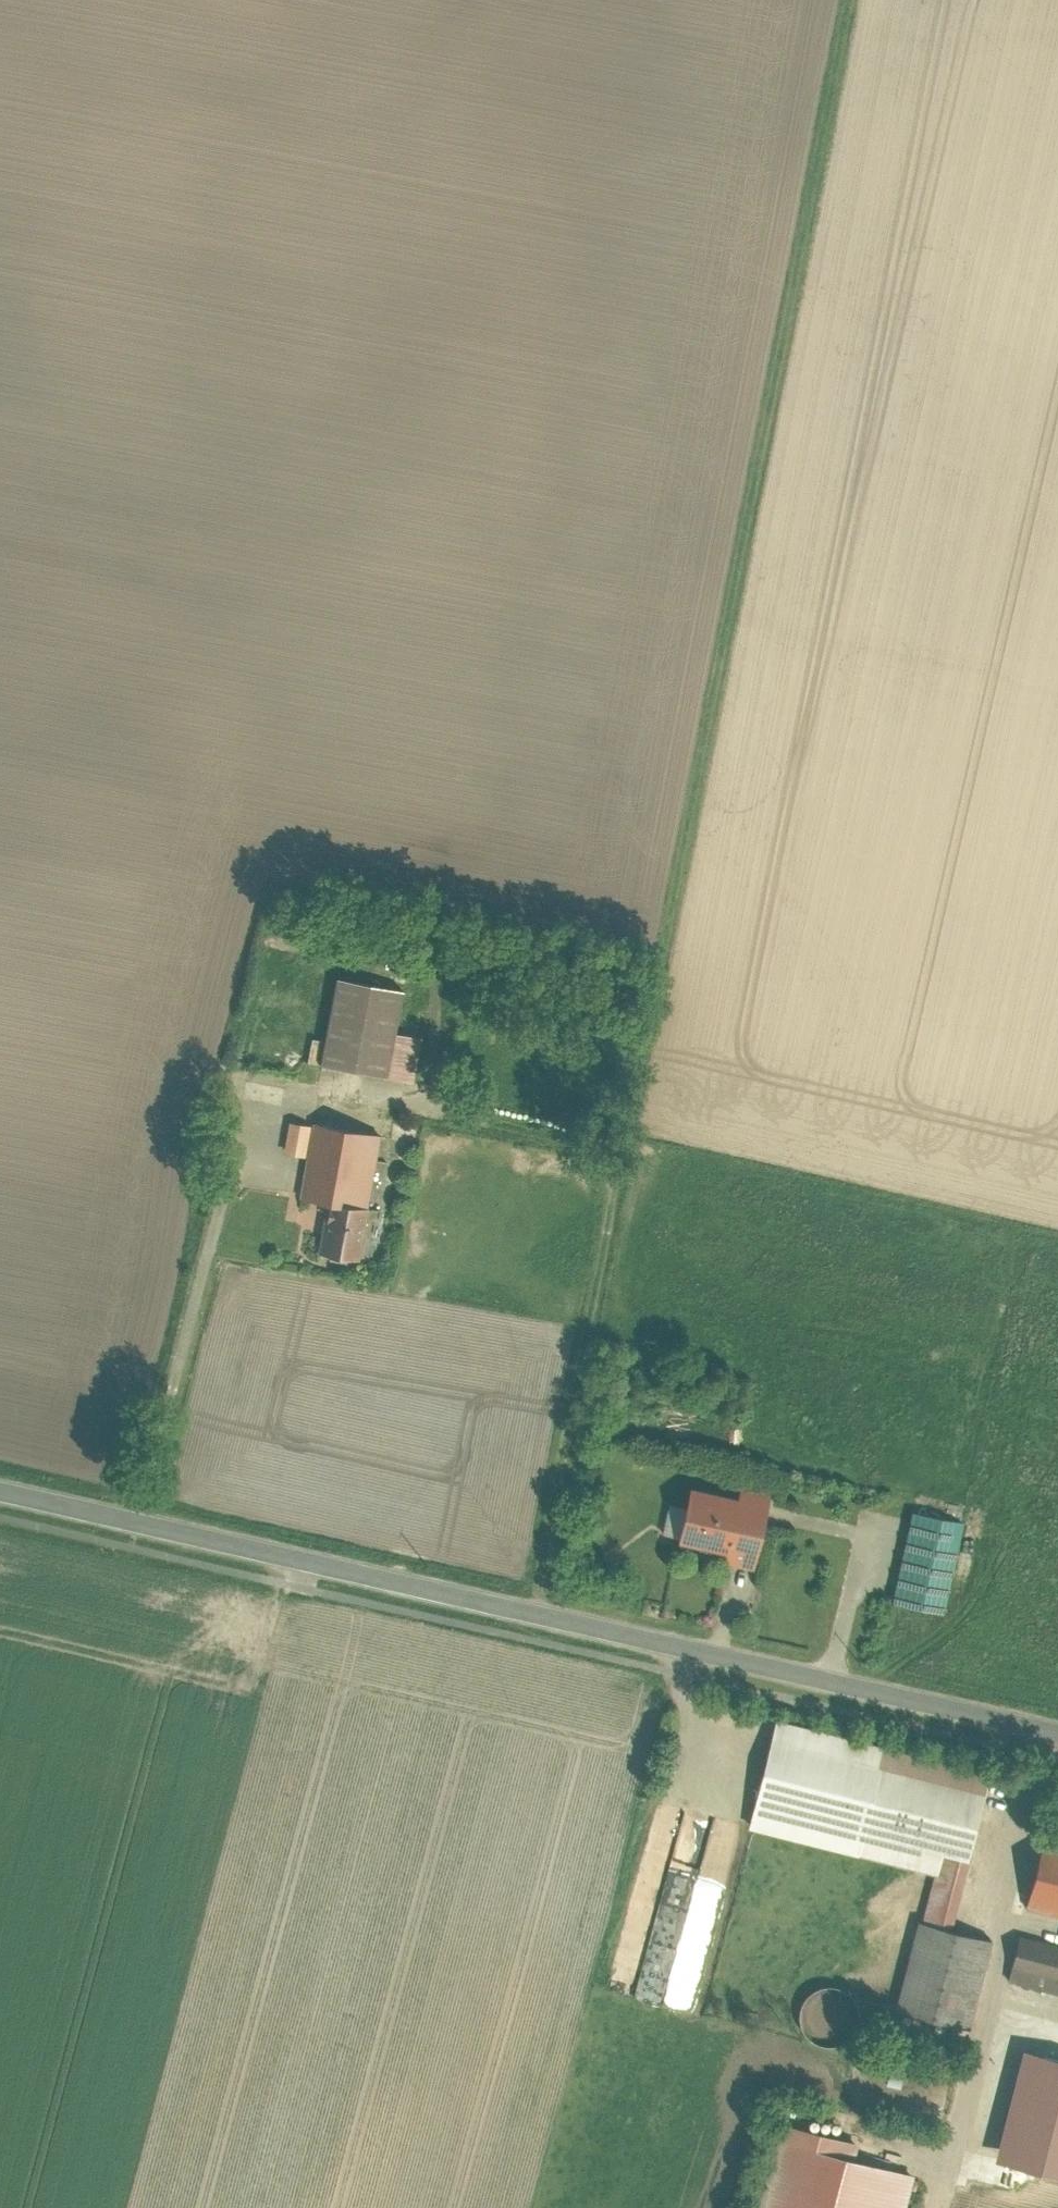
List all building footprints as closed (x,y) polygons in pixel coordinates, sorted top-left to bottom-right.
[(404,989),(337,977),(320,1062),(414,1080),(423,1035),(397,1030),(404,989)] [(379,1134),(313,1122),(299,1199),(325,1203),(316,1252),(360,1260),(361,1255),(378,1258),(386,1212),(366,1208),(379,1134)] [(738,1496),(690,1486),(678,1541),(727,1551),(724,1563),(755,1570),(772,1491),(740,1484),(738,1496)] [(965,1522),(911,1510),(891,1602),(945,1614),(965,1522)] [(991,1771),(774,1716),(747,1827),(933,1873),(938,1875),(943,1854),(968,1860),(991,1771)] [(693,1899),(666,1893),(685,1809),(655,1802),(624,1942),(677,1953),(665,2003),(693,2009),(709,1937),(686,1932),(693,1899)] [(1045,1836),(1027,1907),(1057,1915),(1057,1840),(1045,1836)] [(951,1929),(968,1860),(943,1854),(938,1875),(933,1873),(921,1921),(951,1929)] [(921,1921),(916,1920),(893,2009),(970,2029),(993,1940),(951,1929),(921,1921)] [(1019,1934),(1008,1980),(1057,1993),(1057,1943),(1019,1934)] [(1027,2047),(1005,2160),(1057,2171),(1057,2053),(1027,2047)] [(779,2120),(756,2207),(906,2207),(915,2173),(856,2158),(860,2141),(779,2120)]
